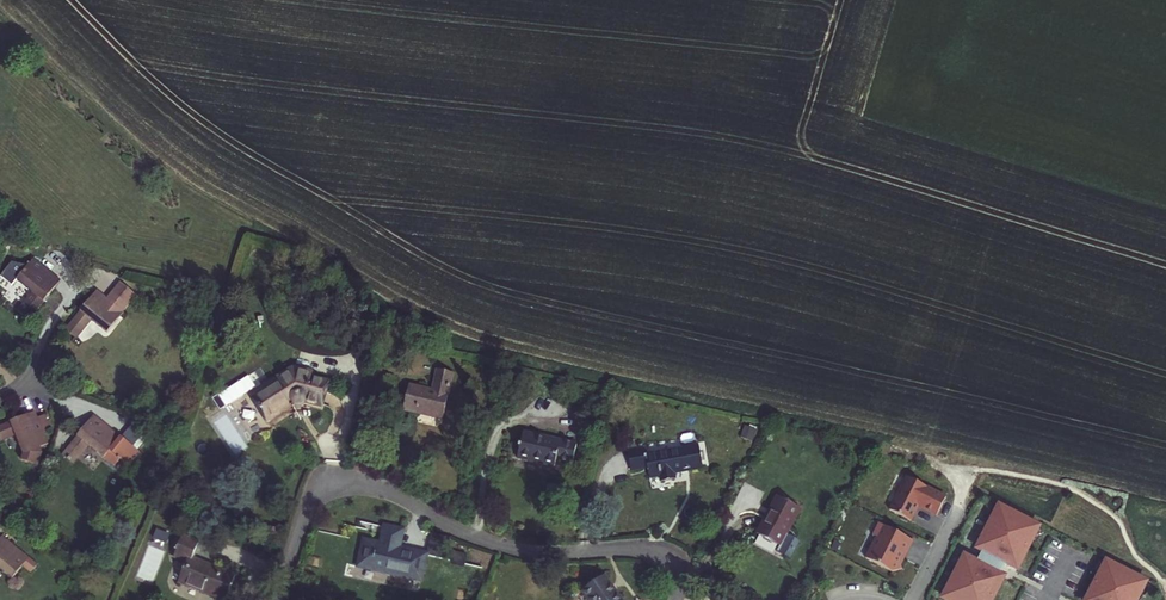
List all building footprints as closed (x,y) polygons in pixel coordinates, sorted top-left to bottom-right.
[(21,311),(32,319),(63,281),(36,259),(19,280),(35,293),(21,311)] [(69,331),(80,339),(92,322),(111,336),(127,314),(124,312),(136,295),(119,283),(107,300),(97,292),(88,304),(69,331)] [(412,387),(406,412),(443,420),(454,373),(438,369),(433,392),(412,387)] [(257,401),(269,423),(291,410),(301,409),(309,405),(324,407),(327,387),(311,383),(312,376),(292,373),(278,381),(279,387),(257,401)] [(60,440),(70,449),(88,430),(103,444),(119,428),(95,404),(60,440)] [(2,445),(19,439),(25,457),(26,457),(27,461),(25,466),(37,471),(42,458),(38,456),(40,452),(50,449),(45,434),(40,419),(38,416),(0,428),(0,438),(2,445)] [(45,434),(52,432),(47,417),(40,419),(45,434)] [(518,461),(554,470),(556,459),(573,463),(576,447),(524,435),(518,461)] [(663,476),(664,484),(681,481),(680,473),(705,469),(701,446),(648,454),(647,451),(632,453),(635,470),(651,468),(653,478),(663,476)] [(909,477),(892,510),(913,521),(920,506),(939,515),(948,497),(909,477)] [(778,497),(758,533),(781,545),(800,510),(778,497)] [(992,517),(981,537),(985,539),(980,548),(995,556),(1006,562),(1019,568),(1034,538),(1039,529),(1040,526),(1027,519),(1026,522),(1012,515),(1013,513),(1001,506),(995,518),(992,517)] [(914,540),(884,524),(878,536),(881,538),(871,560),(898,574),(907,568),(902,559),(906,551),(908,552),(914,540)] [(369,542),(363,566),(422,580),(428,556),(401,549),(405,534),(388,529),(384,545),(369,542)] [(1039,529),(1034,538),(1040,541),(1045,532),(1039,529)] [(433,534),(428,556),(447,560),(452,539),(433,534)] [(227,599),(229,599),(238,575),(197,559),(203,544),(185,536),(176,557),(186,561),(178,581),(227,599)] [(13,580),(23,568),(31,575),(38,567),(3,537),(0,540),(0,568),(13,580)] [(945,598),(949,599),(994,599),(1006,576),(967,556),(962,566),(959,564),(948,584),(951,586),(945,598)] [(995,556),(989,567),(1001,573),(1006,562),(995,556)] [(1088,599),(1142,599),(1144,595),(1141,593),(1147,581),(1135,575),(1134,578),(1120,571),(1122,568),(1108,561),(1088,599)] [(580,592),(586,599),(616,599),(602,578),(580,592)]
